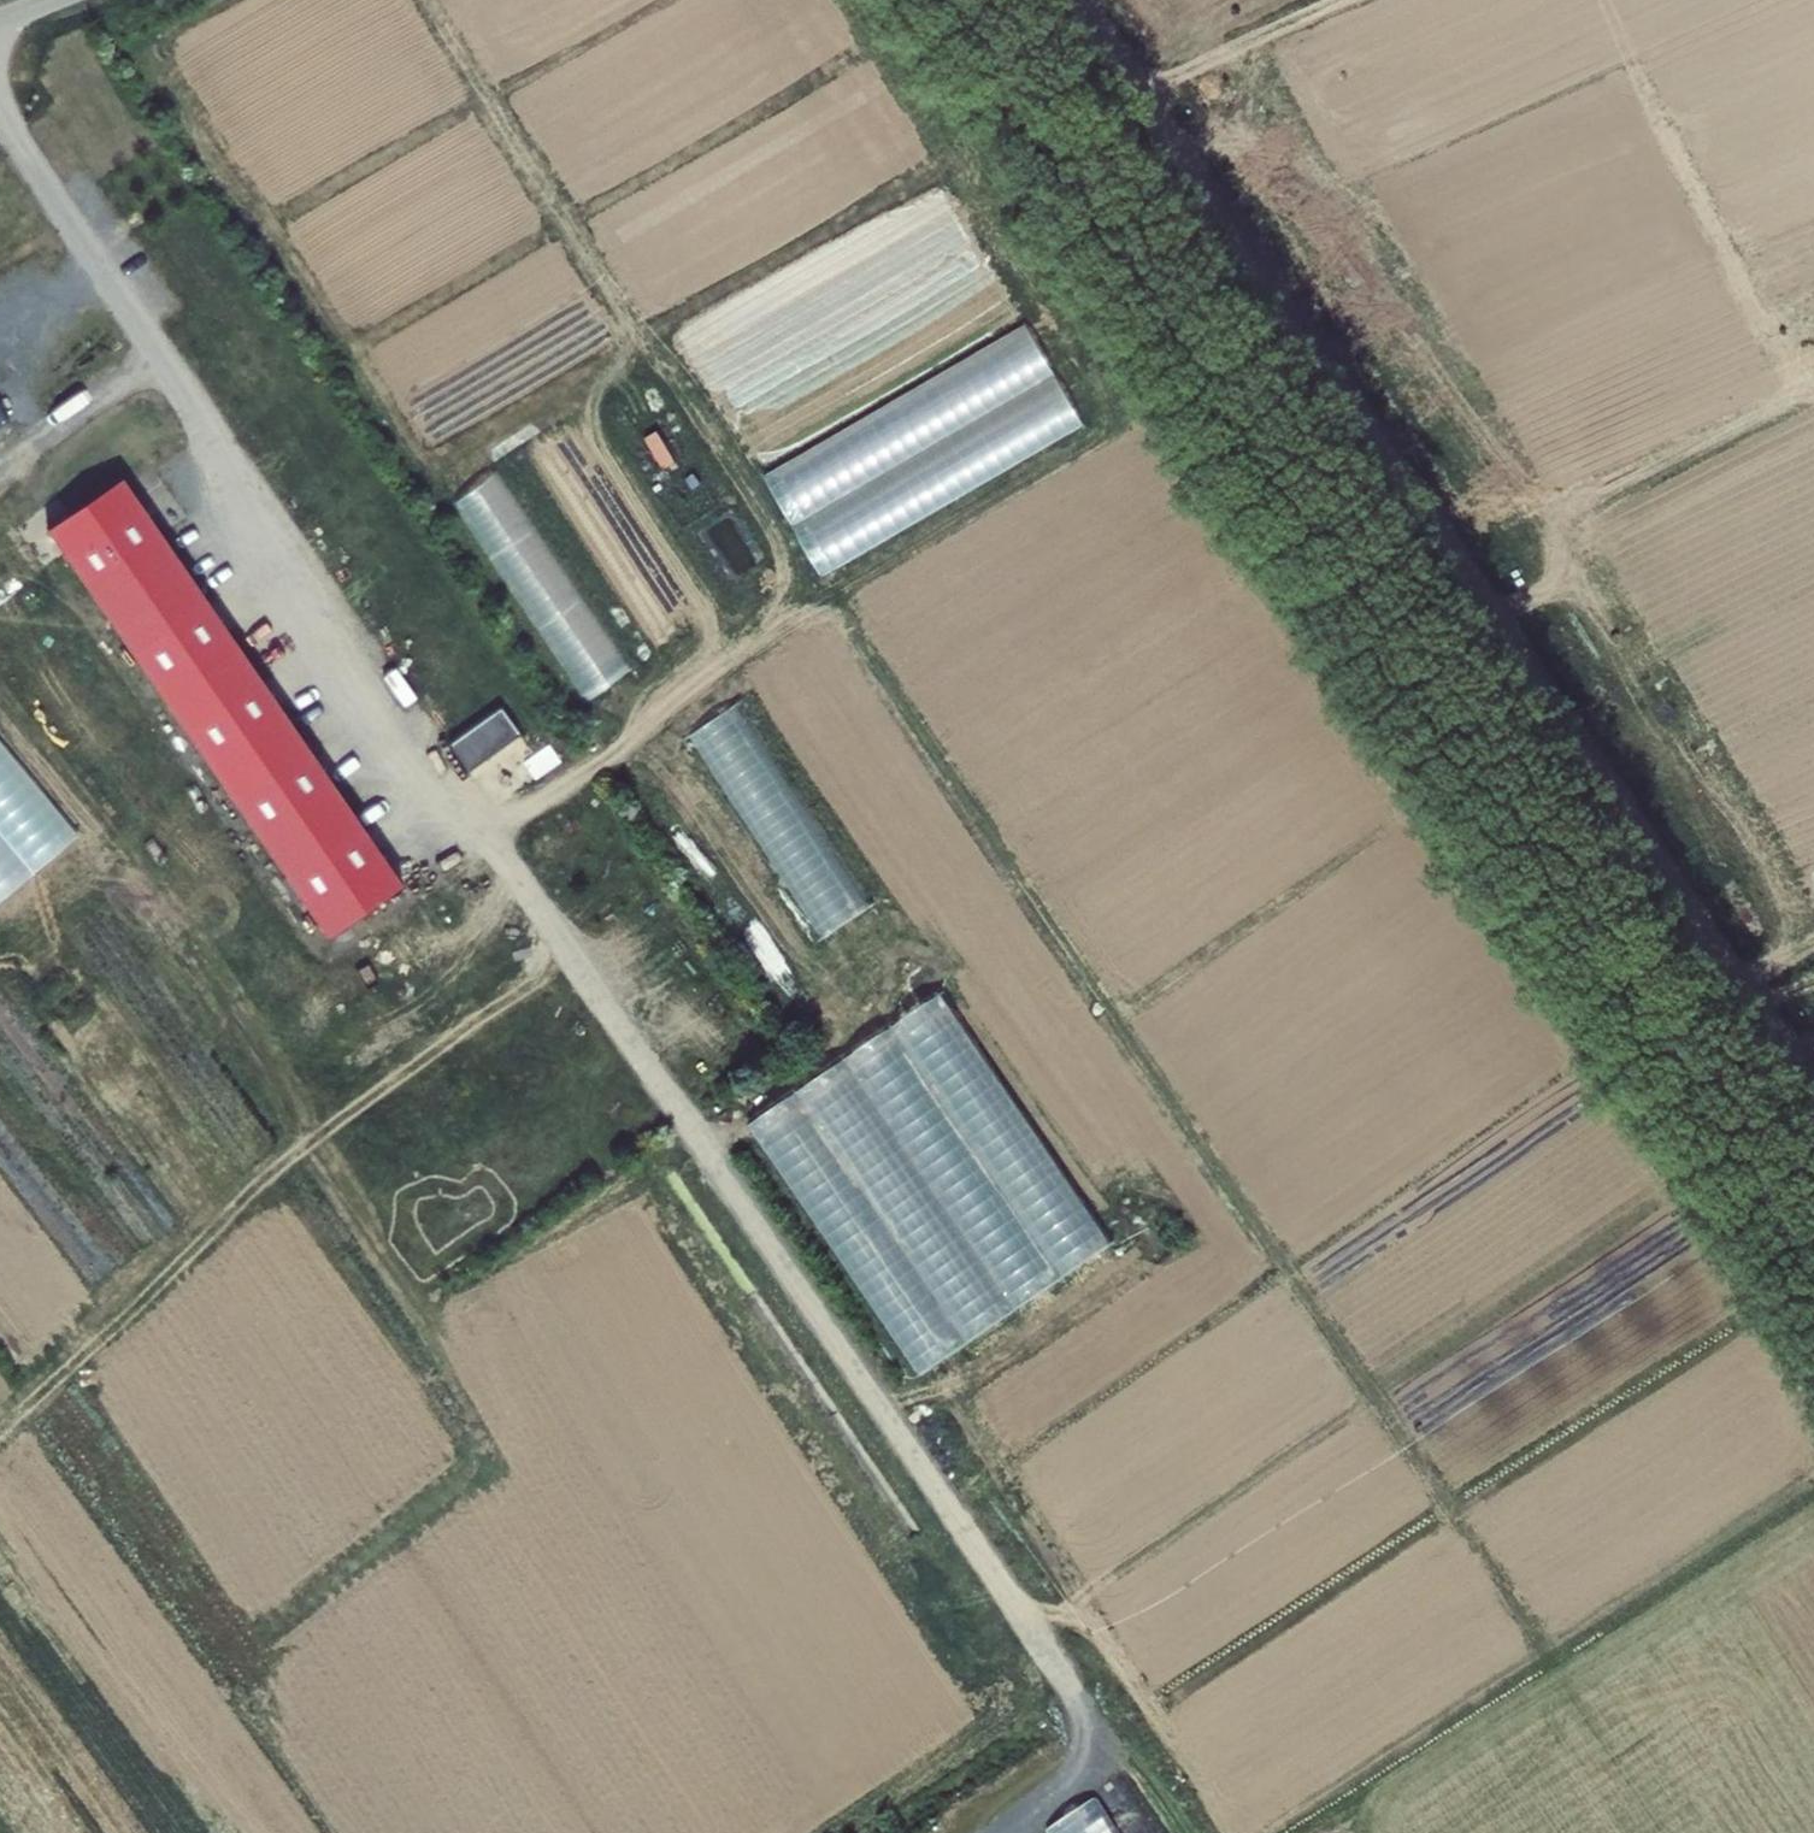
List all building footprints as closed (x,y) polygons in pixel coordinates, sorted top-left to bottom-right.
[(400,885),(120,471),(44,523),(324,936),(400,885)] [(446,740),(465,768),(517,733),(499,705),(446,740)] [(0,750),(0,912),(80,847),(0,750)] [(750,1114),(910,1374),(1109,1252),(949,993),(750,1114)]
